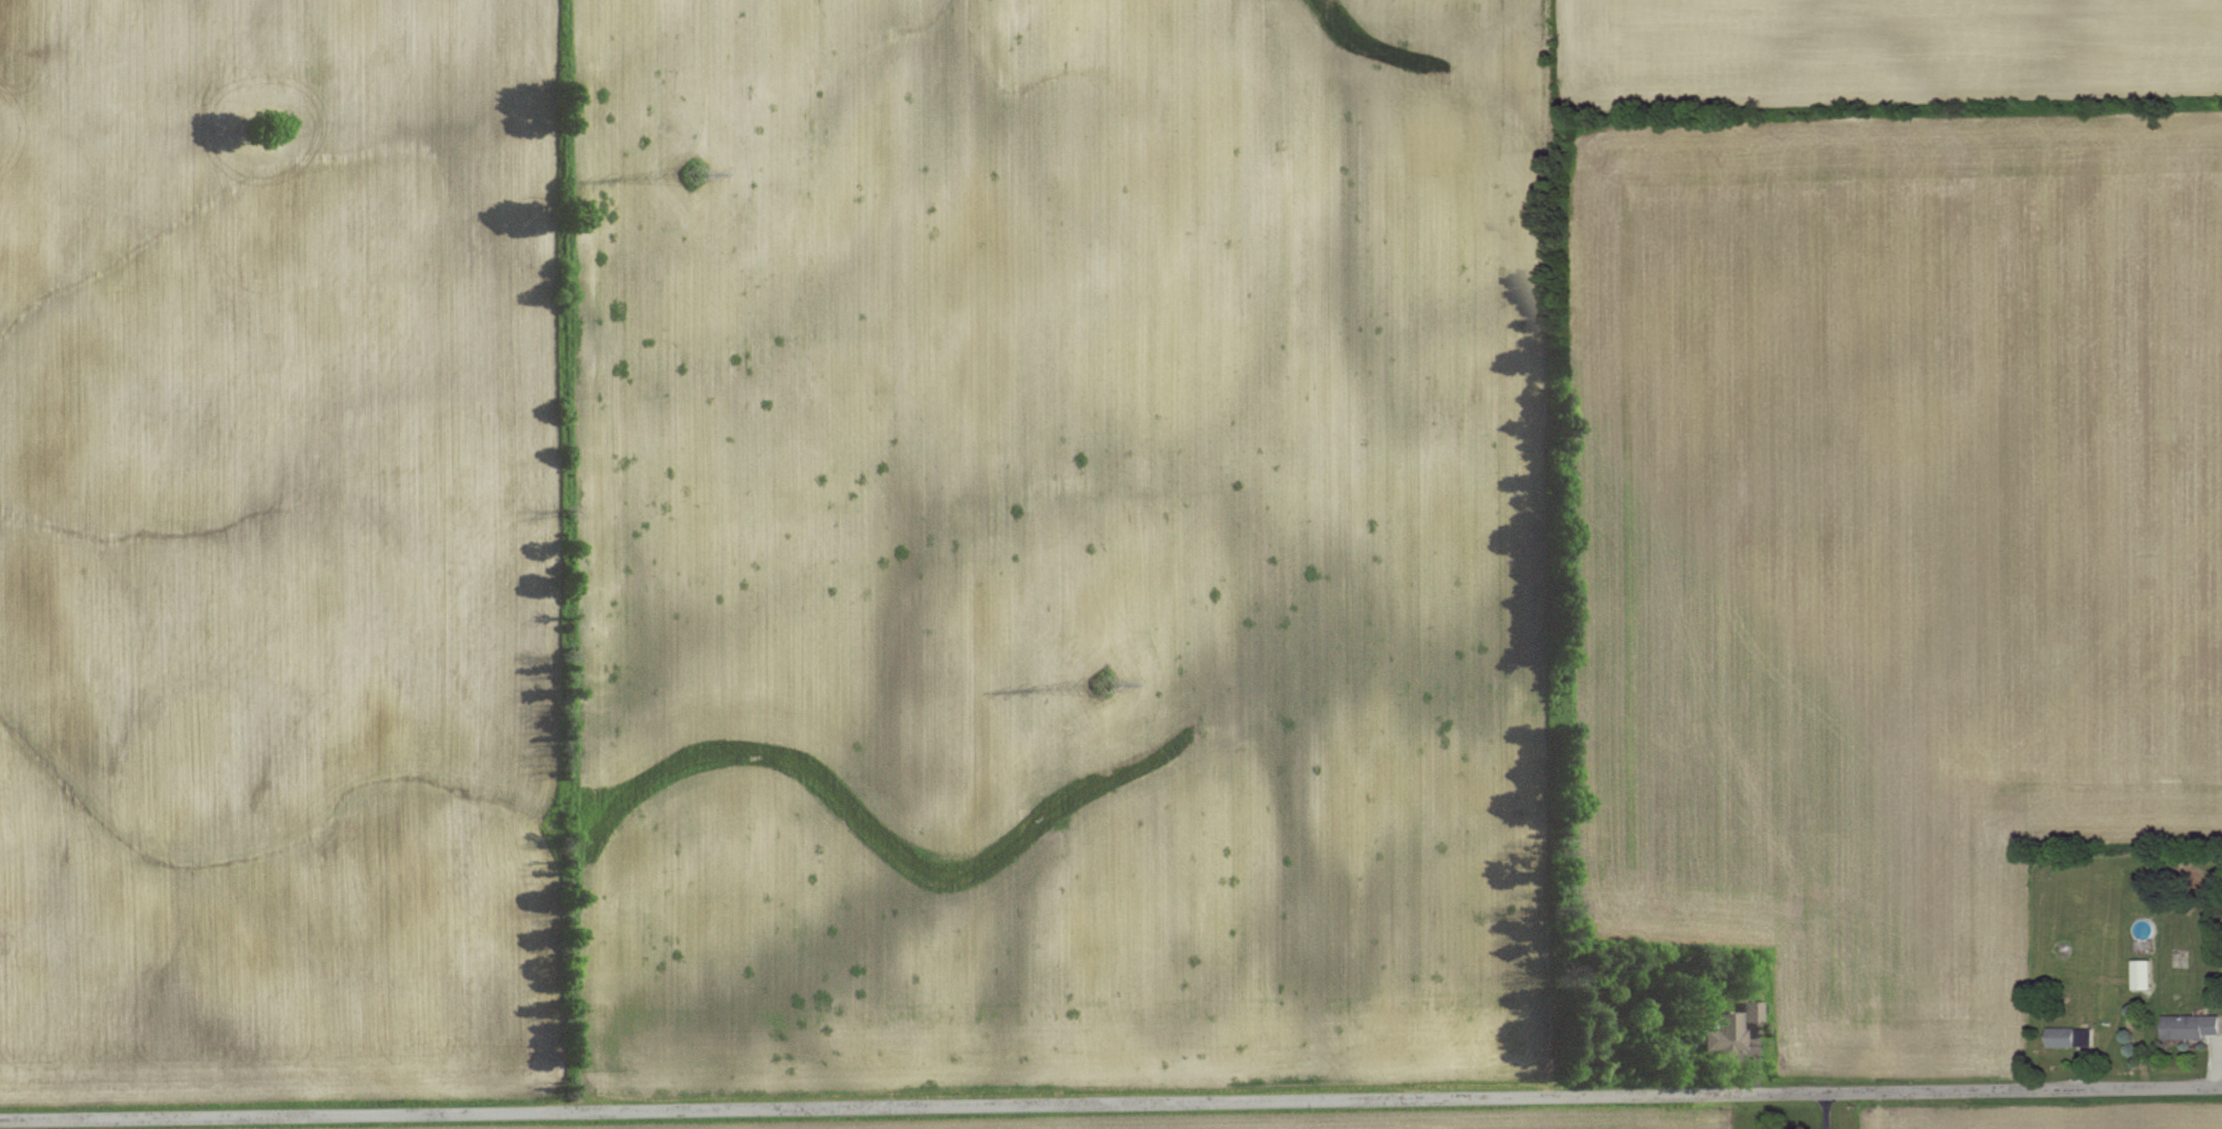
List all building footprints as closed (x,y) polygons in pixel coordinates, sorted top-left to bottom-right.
[(2137,961),(2136,989),(2154,989),(2154,961),(2137,961)] [(1744,1021),(1763,1021),(1762,1002),(1744,1003),(1744,1021)] [(1718,1036),(1739,1036),(1739,1014),(1719,1013),(1718,1036)] [(2168,1017),(2168,1040),(2191,1040),(2191,1035),(2221,1035),(2221,1017),(2168,1017)] [(2063,1047),(2076,1048),(2077,1031),(2064,1030),(2063,1047)]
